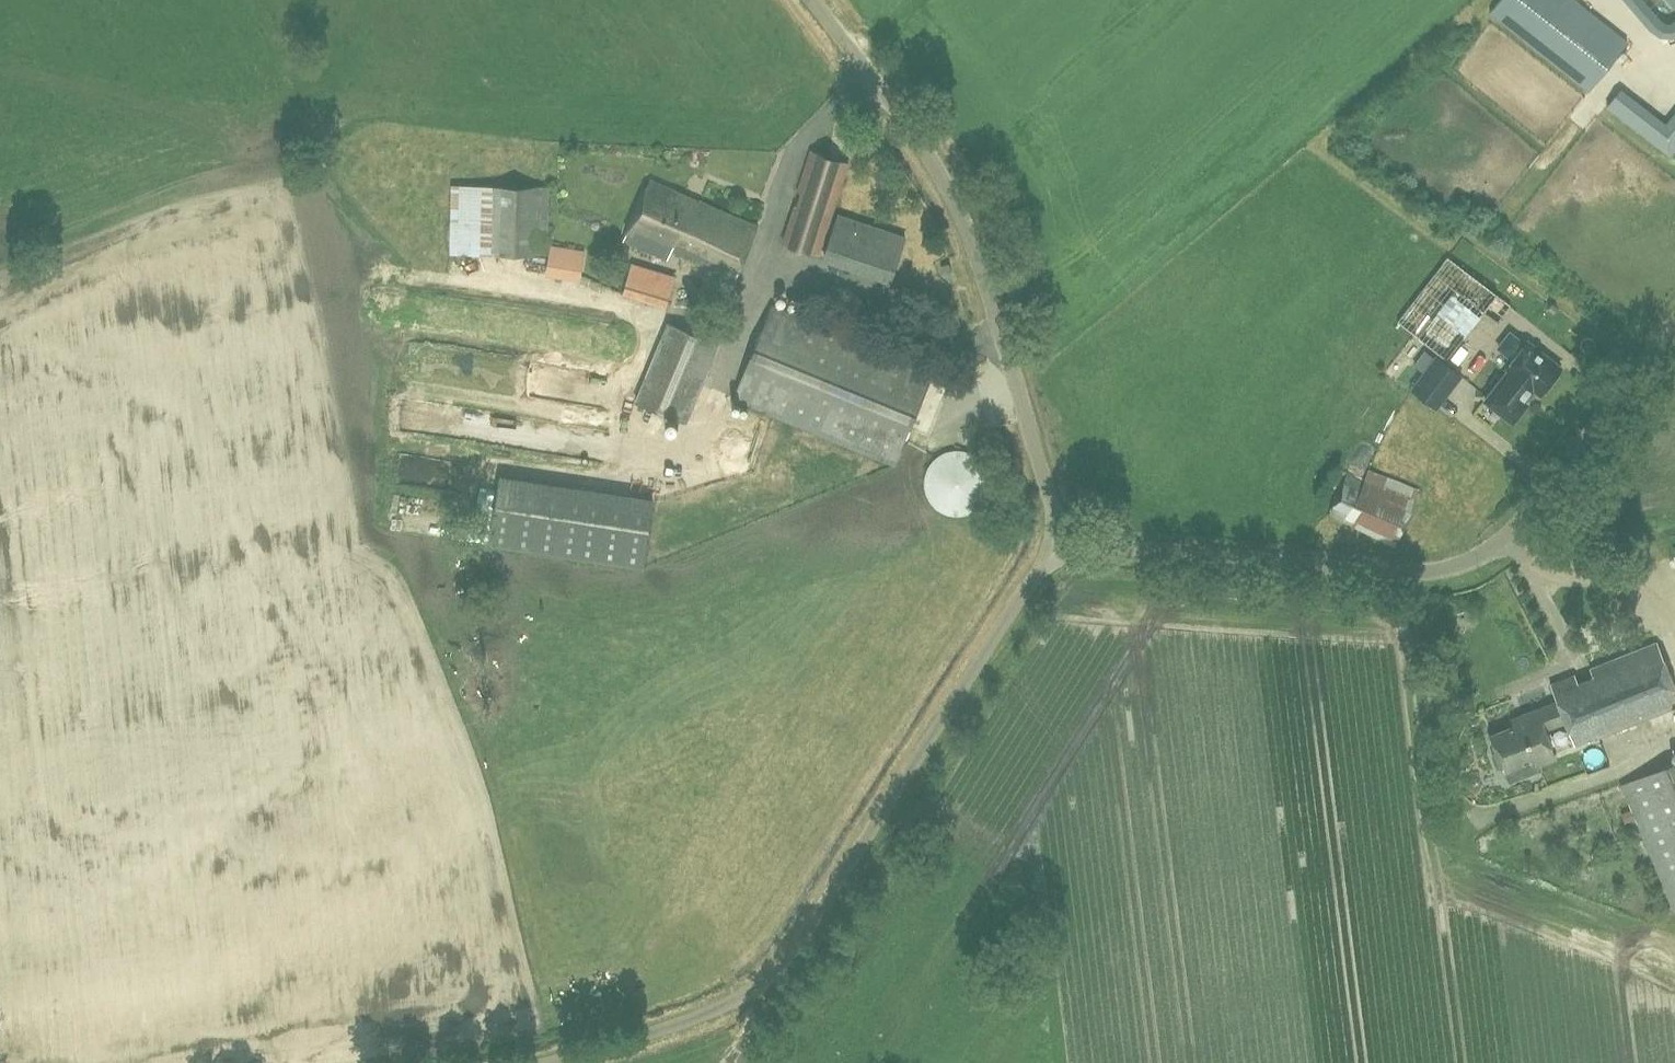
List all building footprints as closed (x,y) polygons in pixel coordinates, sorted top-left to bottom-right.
[(1573,0),(1503,0),(1491,15),(1590,93),(1629,44),(1573,0)] [(818,255),(850,165),(812,152),(798,192),(803,194),(799,207),(796,206),(784,243),(818,255)] [(732,283),(757,228),(650,178),(623,238),(666,258),(669,251),(732,283)] [(538,187),(495,186),(494,255),(537,255),(537,254),(537,228),(537,219),(538,187)] [(892,280),(906,238),(839,216),(825,258),(892,280)] [(580,276),(584,250),(552,247),(548,271),(580,276)] [(1398,316),(1448,358),(1489,311),(1502,322),(1516,307),(1452,253),(1398,316)] [(943,275),(952,272),(950,264),(941,267),(943,275)] [(666,308),(672,292),(629,279),(624,296),(666,308)] [(895,466),(934,373),(773,307),(735,401),(895,466)] [(667,323),(635,400),(686,422),(701,387),(718,344),(667,323)] [(1511,371),(1486,402),(1513,424),(1528,406),(1524,403),(1535,390),(1541,395),(1562,369),(1528,343),(1526,346),(1511,334),(1499,348),(1514,360),(1508,369),(1511,371)] [(1437,358),(1412,390),(1436,409),(1461,377),(1449,367),(1437,358)] [(1414,502),(1418,493),(1370,472),(1365,483),(1348,475),(1330,516),(1398,546),(1409,520),(1414,502)] [(499,482),(489,547),(642,568),(651,503),(499,482)] [(1496,751),(1491,755),(1496,769),(1503,769),(1509,783),(1542,770),(1540,764),(1555,758),(1544,729),(1564,721),(1574,746),(1597,737),(1598,739),(1674,708),(1674,689),(1657,643),(1590,670),(1593,677),(1578,684),(1574,676),(1550,685),(1557,703),(1512,720),(1514,727),(1490,736),(1496,751)] [(1621,785),(1674,917),(1674,762),(1621,785)]
